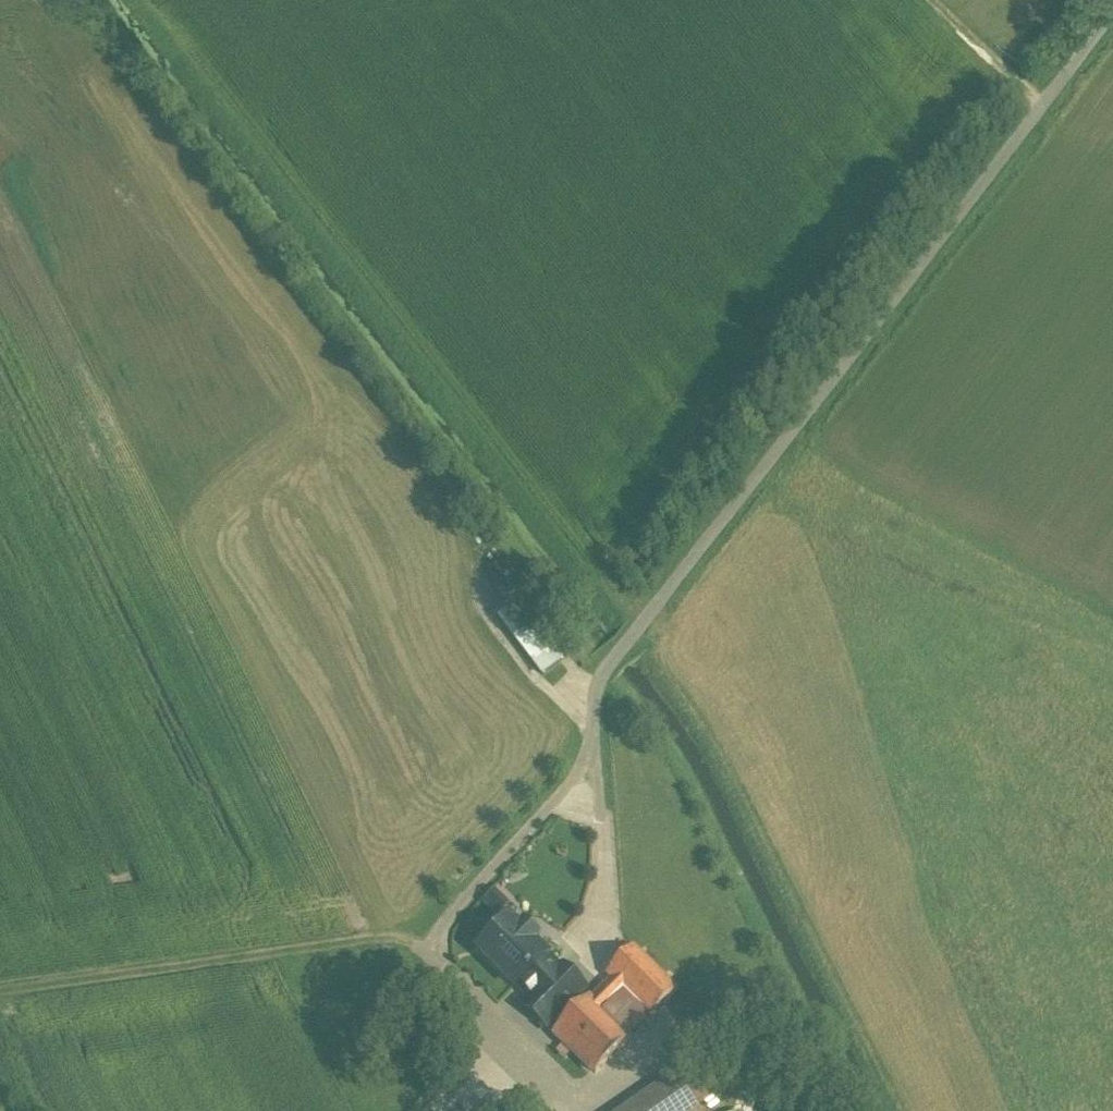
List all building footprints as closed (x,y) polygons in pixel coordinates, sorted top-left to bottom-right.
[(508,612),(548,674),(574,657),(534,595),(508,612)] [(538,957),(494,916),(455,958),(499,999),(538,957)] [(675,991),(627,945),(536,1039),(584,1086),(627,1042),(602,1018),(619,1001),(644,1024),(675,991)] [(661,1075),(613,1110),(687,1110),(661,1075)] [(425,1110),(496,1110),(451,1077),(425,1110)]
